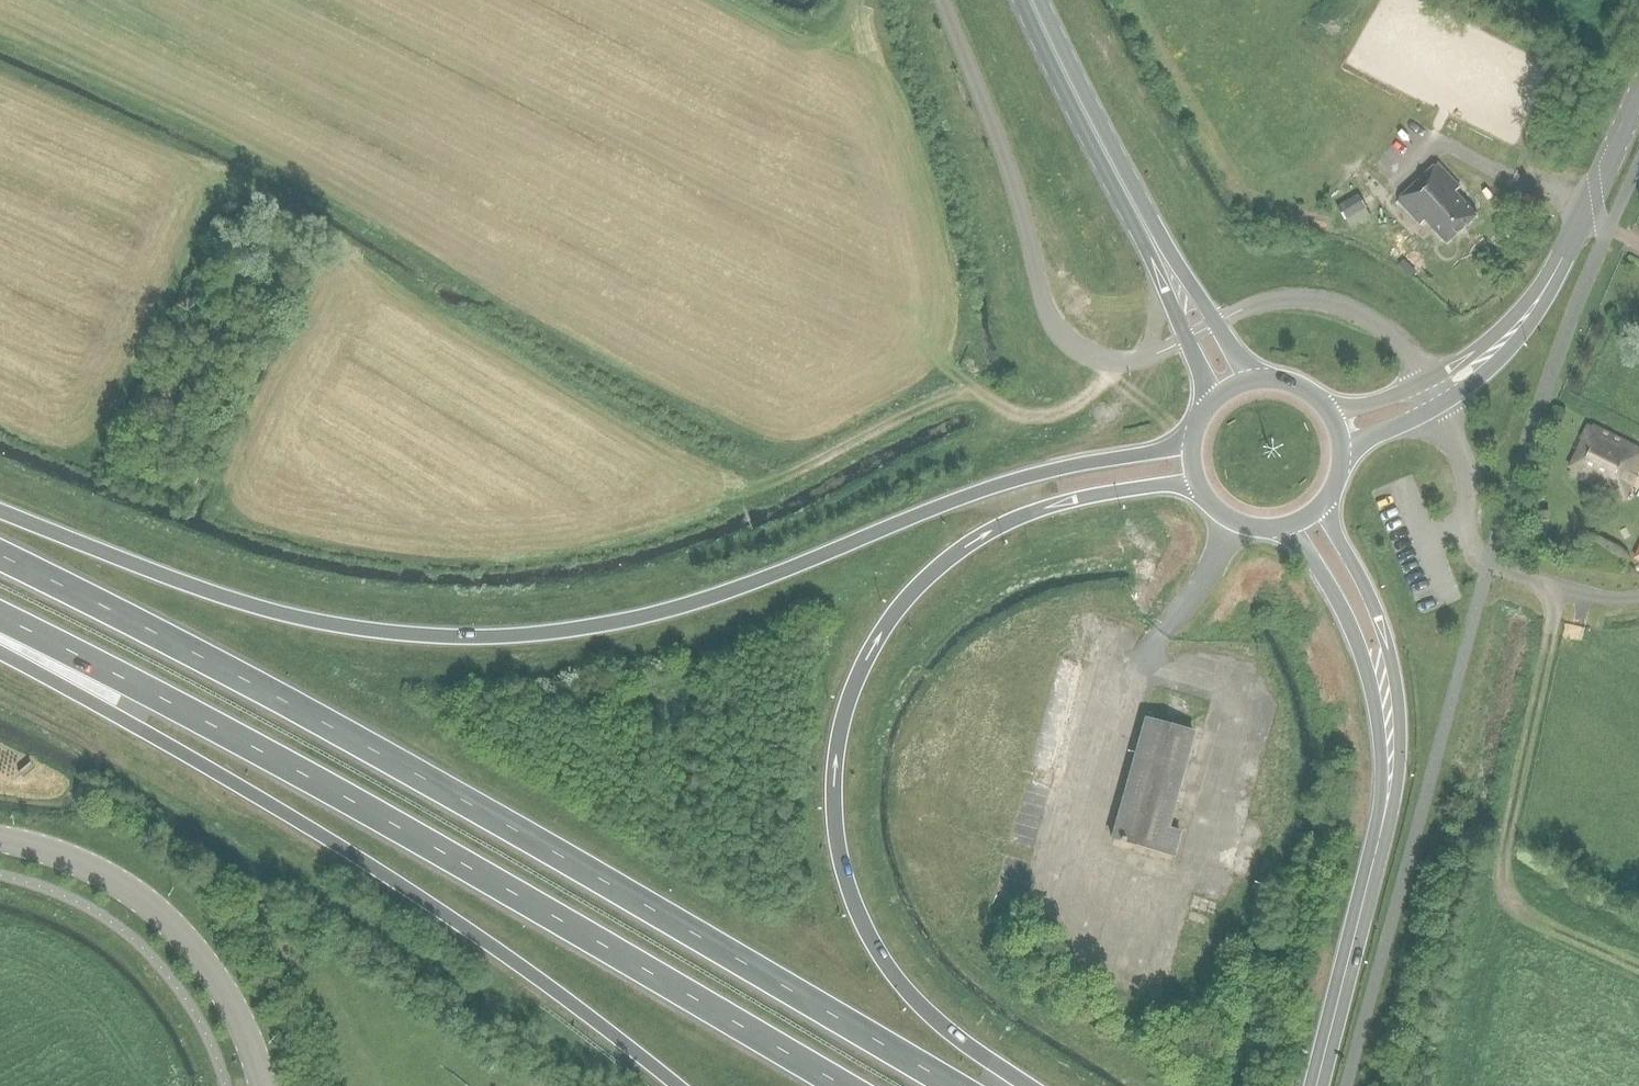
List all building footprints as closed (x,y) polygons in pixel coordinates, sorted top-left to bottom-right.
[(1437,164),(1398,201),(1420,224),(1425,220),(1447,243),(1476,217),(1455,193),(1460,189),(1437,164)] [(1357,194),(1337,206),(1346,220),(1366,209),(1357,194)] [(1569,472),(1622,500),(1638,469),(1638,447),(1595,423),(1594,426),(1590,423),(1585,433),(1588,435),(1569,472)] [(1098,842),(1167,857),(1173,830),(1157,827),(1178,728),(1125,717),(1098,842)]
